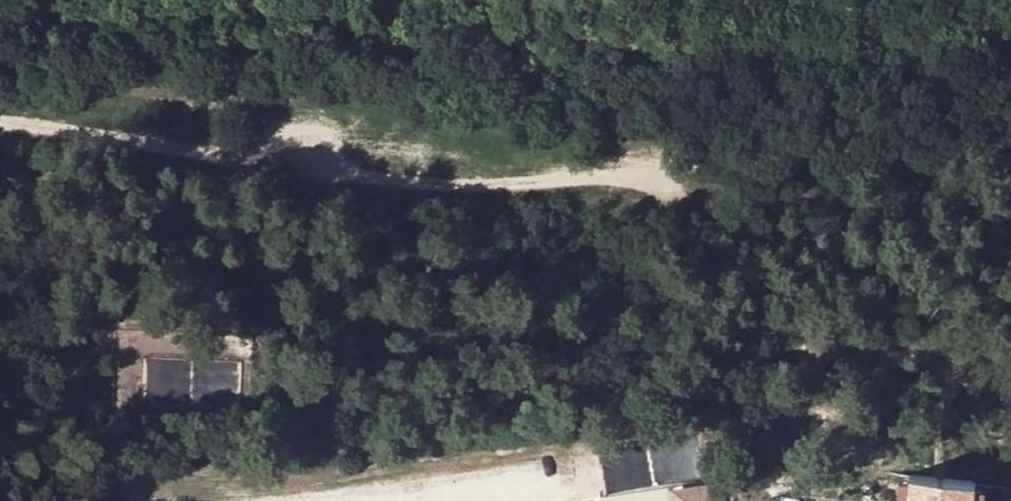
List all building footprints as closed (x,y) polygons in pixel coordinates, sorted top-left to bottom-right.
[(911,474),(908,500),(973,500),(975,481),(911,474)] [(676,493),(677,500),(720,500),(718,486),(676,493)]
